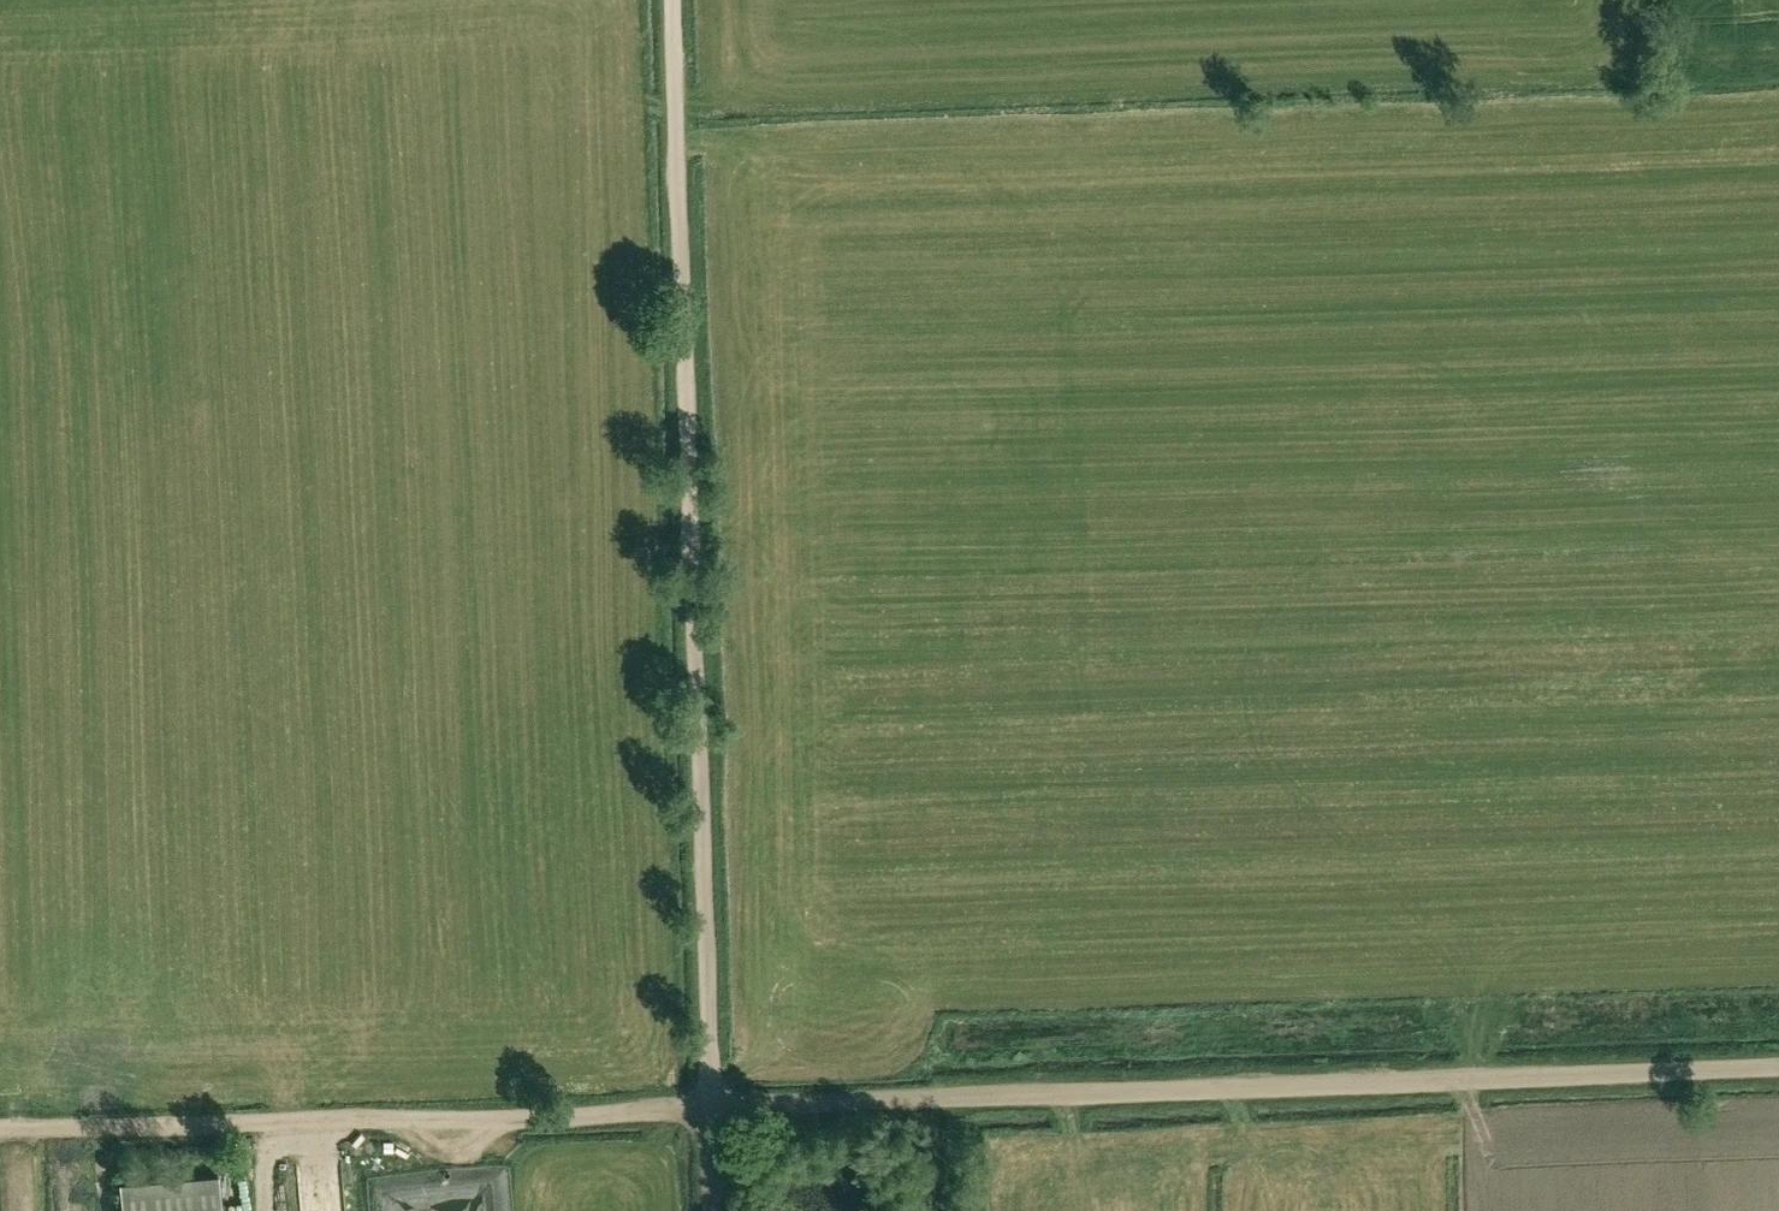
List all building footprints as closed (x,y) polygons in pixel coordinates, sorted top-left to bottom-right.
[(120,1185),(122,1210),(220,1210),(217,1176),(120,1185)]
